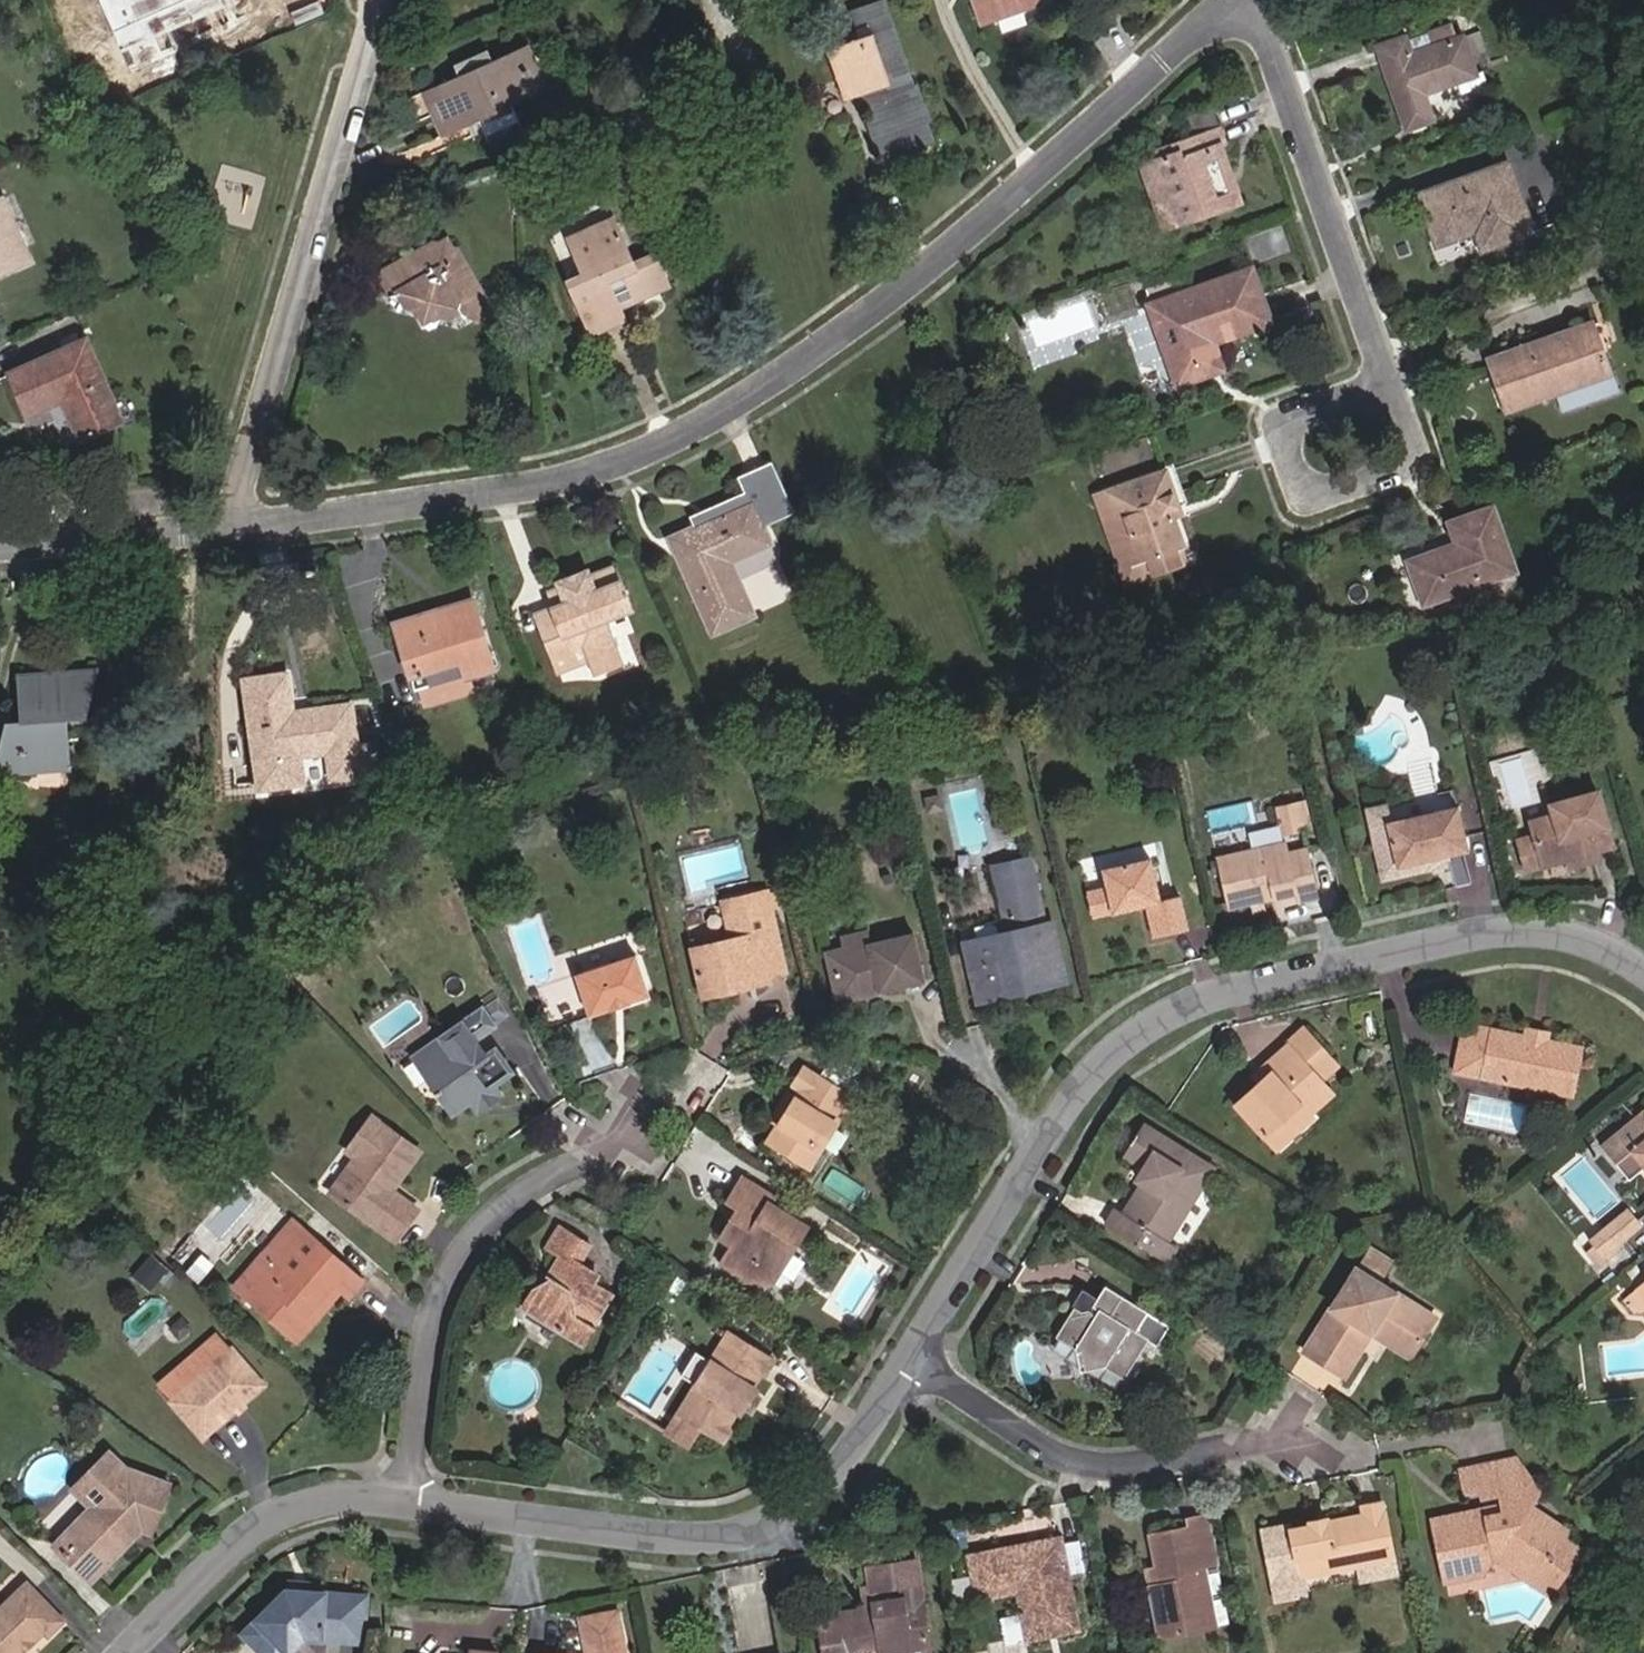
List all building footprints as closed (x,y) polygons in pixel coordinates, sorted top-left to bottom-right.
[(85,46),(131,25),(127,15),(163,0),(66,0),(85,46)] [(1038,5),(1036,0),(978,0),(973,2),(981,26),(1038,5)] [(894,8),(865,17),(872,38),(901,30),(894,8)] [(1379,57),(1408,134),(1436,123),(1426,97),(1461,83),(1465,97),(1490,87),(1486,74),(1478,77),(1459,28),(1439,36),(1439,37),(1444,51),(1415,62),(1410,48),(1409,45),(1379,57)] [(890,162),(937,149),(901,30),(836,50),(852,100),(870,94),(890,162)] [(1444,51),(1439,37),(1410,48),(1415,62),(1444,51)] [(519,110),(584,80),(576,63),(568,66),(544,47),(497,67),(493,60),(457,75),(460,83),(428,98),(449,144),(485,126),(490,136),(521,122),(519,110)] [(1174,167),(1140,181),(1164,246),(1242,217),(1222,160),(1229,158),(1221,135),(1169,152),(1174,167)] [(1509,169),(1419,201),(1436,253),(1476,239),(1494,232),(1501,251),(1535,239),(1509,169)] [(24,260),(0,204),(0,270),(24,260)] [(624,313),(674,291),(661,262),(639,271),(617,225),(577,244),(590,278),(574,284),(597,339),(629,325),(624,313)] [(1494,232),(1476,239),(1482,258),(1501,251),(1494,232)] [(437,254),(376,286),(384,303),(398,301),(404,313),(420,319),(424,312),(443,321),(446,331),(454,333),(465,327),(472,337),(496,324),(462,260),(455,264),(449,254),(440,258),(437,254)] [(1276,329),(1256,279),(1156,315),(1185,393),(1228,377),(1219,351),(1276,329)] [(1497,374),(1514,419),(1558,402),(1611,382),(1592,333),(1576,338),(1574,333),(1553,341),(1558,354),(1497,374)] [(73,445),(115,426),(79,344),(3,375),(21,418),(53,406),(73,445)] [(1611,382),(1558,402),(1564,416),(1616,397),(1611,382)] [(1167,469),(1107,489),(1114,513),(1126,509),(1141,559),(1181,546),(1167,508),(1180,503),(1167,469)] [(699,525),(704,534),(751,512),(763,537),(770,535),(762,515),(783,507),(791,525),(796,522),(774,473),(739,488),(745,503),(699,525)] [(770,535),(791,525),(783,507),(762,515),(770,535)] [(1126,509),(1114,513),(1129,563),(1141,559),(1126,509)] [(704,534),(673,548),(715,641),(754,626),(732,574),(771,557),(763,537),(751,512),(704,534)] [(1417,574),(1431,619),(1521,586),(1498,520),(1458,533),(1465,557),(1417,574)] [(1181,546),(1141,559),(1145,572),(1186,559),(1181,546)] [(587,649),(593,665),(597,677),(618,669),(602,627),(633,618),(617,575),(551,599),(557,612),(537,619),(558,679),(578,671),(572,655),(587,649)] [(421,676),(425,694),(427,699),(427,700),(428,701),(429,702),(430,702),(430,703),(432,704),(433,704),(434,704),(435,703),(436,703),(475,690),(472,679),(499,671),(478,603),(403,625),(419,676),(421,676)] [(587,649),(572,655),(578,671),(593,665),(587,649)] [(69,771),(68,724),(83,723),(97,675),(19,683),(19,729),(4,730),(0,743),(0,777),(69,771)] [(286,675),(245,680),(255,759),(327,750),(331,775),(358,772),(349,706),(291,713),(286,675)] [(1553,856),(1582,848),(1604,842),(1589,791),(1541,803),(1546,817),(1517,823),(1521,838),(1527,863),(1553,856)] [(1272,818),(1288,814),(1286,803),(1269,807),(1272,818)] [(1378,820),(1383,840),(1368,844),(1373,867),(1388,863),(1388,868),(1459,852),(1447,804),(1379,820),(1378,820)] [(1368,844),(1383,840),(1378,820),(1375,807),(1359,811),(1368,844)] [(1293,834),(1288,814),(1272,818),(1276,837),(1293,834)] [(1510,869),(1527,863),(1521,838),(1504,842),(1510,869)] [(1287,897),(1290,905),(1310,900),(1300,853),(1281,858),(1278,845),(1209,861),(1222,913),(1241,910),(1243,914),(1258,911),(1256,905),(1287,897)] [(1586,859),(1582,848),(1553,856),(1556,867),(1586,859)] [(1015,854),(978,862),(989,913),(1002,911),(1005,925),(968,933),(982,991),(1005,986),(1004,980),(1023,976),(1024,982),(1051,976),(1038,918),(1029,920),(1015,854)] [(1141,858),(1094,868),(1098,887),(1103,915),(1136,908),(1143,936),(1175,930),(1167,897),(1150,900),(1141,858)] [(1084,919),(1103,915),(1098,887),(1078,891),(1084,919)] [(771,970),(761,929),(756,910),(769,907),(765,889),(752,892),(720,900),(724,918),(729,937),(677,950),(688,996),(720,988),(719,982),(771,970)] [(1258,911),(1290,905),(1287,897),(1256,905),(1258,911)] [(909,975),(895,927),(854,938),(851,926),(830,932),(834,944),(816,950),(828,996),(909,975)] [(962,996),(982,991),(968,933),(949,938),(962,996)] [(577,1016),(636,996),(620,953),(562,974),(577,1016)] [(1024,982),(1023,976),(1004,980),(1005,986),(1024,982)] [(1453,1013),(1449,1032),(1477,1036),(1480,1018),(1453,1013)] [(1513,1015),(1511,1024),(1517,1025),(1517,1031),(1532,1034),(1534,1029),(1543,1031),(1545,1020),(1513,1015)] [(472,1017),(412,1063),(436,1096),(432,1098),(447,1118),(463,1107),(471,1117),(493,1101),(485,1091),(503,1078),(489,1057),(480,1062),(465,1044),(484,1032),(472,1017)] [(1472,1055),(1469,1071),(1561,1087),(1570,1036),(1543,1031),(1534,1029),(1532,1034),(1517,1031),(1517,1025),(1511,1024),(1480,1018),(1477,1036),(1449,1032),(1446,1051),(1472,1055)] [(1299,1031),(1282,1043),(1307,1076),(1310,1080),(1326,1068),(1299,1031)] [(1262,1070),(1249,1080),(1225,1100),(1259,1147),(1298,1118),(1294,1113),(1282,1097),(1307,1076),(1282,1043),(1280,1040),(1255,1059),(1262,1070)] [(1443,1066),(1469,1071),(1472,1055),(1446,1051),(1443,1066)] [(790,1084),(783,1096),(775,1091),(760,1115),(767,1119),(756,1137),(796,1161),(839,1088),(792,1059),(782,1077),(790,1084)] [(1241,1070),(1249,1080),(1262,1070),(1255,1059),(1241,1070)] [(1310,1080),(1307,1076),(1282,1097),(1294,1113),(1319,1093),(1310,1080)] [(1632,1101),(1587,1138),(1604,1157),(1618,1145),(1643,1176),(1643,1116),(1632,1101)] [(1098,1217),(1155,1254),(1164,1239),(1156,1233),(1198,1162),(1135,1121),(1114,1150),(1141,1168),(1116,1206),(1108,1202),(1098,1217)] [(382,1197),(411,1154),(369,1123),(343,1155),(351,1163),(325,1199),(390,1247),(409,1215),(382,1197)] [(1618,1145),(1604,1157),(1616,1173),(1631,1161),(1618,1145)] [(755,1255),(771,1265),(794,1224),(760,1204),(765,1196),(733,1177),(719,1199),(736,1210),(733,1215),(724,1216),(715,1233),(727,1240),(715,1261),(734,1272),(743,1257),(755,1255)] [(1590,1250),(1629,1218),(1614,1201),(1576,1233),(1581,1239),(1574,1245),(1581,1254),(1589,1248),(1590,1250)] [(273,1262),(298,1234),(290,1227),(264,1255),(273,1262)] [(586,1244),(557,1228),(546,1249),(560,1257),(547,1280),(549,1280),(537,1301),(528,1297),(519,1313),(578,1347),(606,1296),(593,1288),(598,1280),(573,1266),(586,1244)] [(358,1286),(298,1234),(273,1262),(239,1300),(293,1347),(318,1320),(311,1313),(331,1290),(338,1296),(345,1302),(358,1286)] [(1362,1316),(1402,1340),(1419,1308),(1366,1277),(1377,1256),(1355,1242),(1344,1265),(1341,1263),(1293,1340),(1318,1355),(1343,1315),(1356,1324),(1362,1316)] [(153,1253),(136,1275),(152,1288),(170,1267),(153,1253)] [(764,1276),(771,1265),(755,1255),(743,1257),(734,1272),(748,1280),(764,1276)] [(1625,1275),(1640,1294),(1643,1291),(1643,1259),(1625,1275)] [(1116,1371),(1138,1336),(1147,1342),(1159,1322),(1094,1283),(1083,1302),(1080,1305),(1072,1307),(1062,1304),(1048,1331),(1064,1341),(1073,1365),(1095,1359),(1116,1371)] [(318,1320),(338,1296),(331,1290),(311,1313),(318,1320)] [(1333,1363),(1356,1324),(1343,1315),(1318,1355),(1333,1363)] [(1397,1348),(1402,1340),(1362,1316),(1356,1324),(1397,1348)] [(738,1409),(752,1386),(749,1383),(758,1368),(761,1370),(768,1358),(721,1328),(711,1344),(696,1370),(672,1411),(688,1420),(720,1438),(729,1423),(726,1420),(734,1408),(738,1409)] [(696,1370),(711,1344),(697,1336),(680,1360),(696,1370)] [(226,1358),(168,1410),(199,1444),(256,1391),(226,1358)] [(688,1420),(672,1411),(662,1427),(678,1436),(688,1420)] [(1509,1440),(1468,1450),(1473,1476),(1475,1483),(1494,1481),(1498,1500),(1479,1503),(1477,1496),(1428,1506),(1443,1577),(1482,1569),(1491,1540),(1510,1537),(1531,1553),(1541,1540),(1560,1553),(1572,1535),(1550,1518),(1556,1509),(1523,1485),(1535,1476),(1509,1440)] [(1473,1476),(1468,1450),(1453,1453),(1458,1479),(1473,1476)] [(119,1526),(144,1535),(153,1538),(168,1490),(133,1480),(110,1461),(74,1495),(91,1515),(54,1549),(90,1586),(128,1551),(110,1534),(119,1526)] [(1283,1510),(1254,1516),(1267,1586),(1296,1581),(1293,1563),(1352,1552),(1386,1546),(1375,1488),(1355,1492),(1356,1500),(1322,1506),(1322,1514),(1305,1517),(1284,1515),(1283,1510)] [(1160,1571),(1143,1575),(1155,1623),(1208,1610),(1195,1555),(1209,1551),(1199,1502),(1179,1506),(1182,1521),(1150,1527),(1156,1554),(1160,1571)] [(128,1551),(144,1535),(119,1526),(110,1534),(128,1551)] [(1054,1587),(1070,1583),(1059,1528),(965,1549),(971,1575),(974,1591),(976,1596),(1017,1586),(1022,1608),(1024,1616),(1058,1609),(1054,1587)] [(1543,1577),(1560,1553),(1541,1540),(1531,1553),(1510,1537),(1491,1540),(1543,1577)] [(1386,1546),(1352,1552),(1355,1567),(1389,1560),(1386,1546)] [(1209,1551),(1195,1555),(1208,1610),(1221,1607),(1209,1551)] [(1139,1558),(1143,1575),(1160,1571),(1156,1554),(1139,1558)] [(846,1652),(929,1652),(917,1566),(868,1573),(873,1607),(840,1613),(846,1652)] [(971,1575),(961,1577),(964,1593),(974,1591),(971,1575)] [(286,1594),(301,1596),(302,1581),(286,1580),(286,1594)] [(1078,1621),(1070,1583),(1054,1587),(1058,1609),(1024,1616),(1027,1632),(1078,1621)] [(45,1634),(50,1639),(65,1626),(24,1588),(0,1611),(0,1652),(25,1652),(45,1634)] [(301,1596),(286,1594),(242,1638),(258,1652),(290,1652),(304,1640),(358,1645),(363,1601),(301,1596)] [(1022,1608),(1003,1613),(1008,1635),(1027,1632),(1024,1616),(1022,1608)] [(840,1613),(811,1617),(818,1652),(846,1652),(840,1613)] [(615,1618),(587,1623),(594,1652),(622,1652),(615,1618)]
